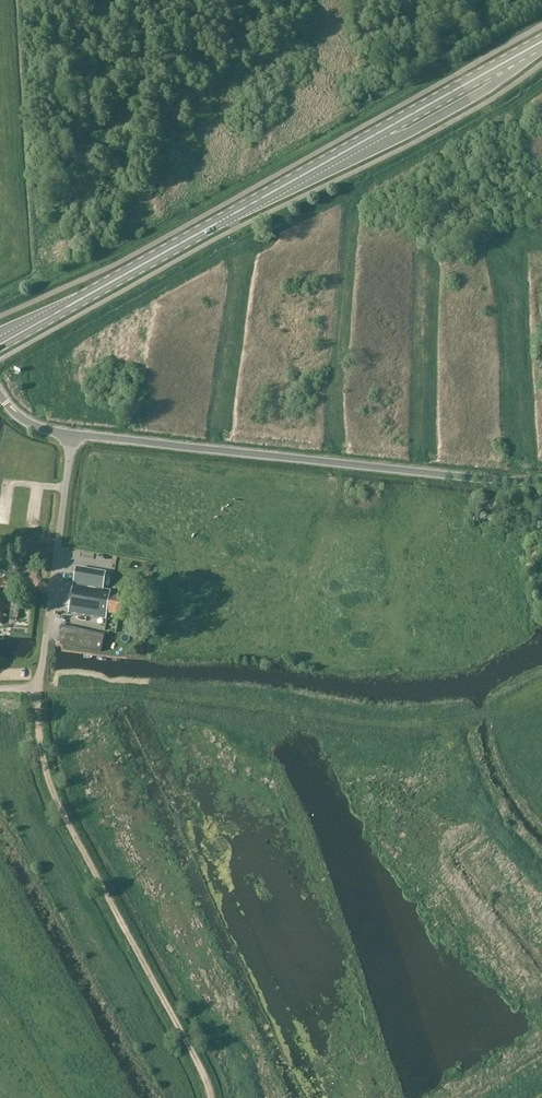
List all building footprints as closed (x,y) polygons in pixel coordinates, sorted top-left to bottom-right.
[(105,574),(76,569),(68,614),(74,615),(74,614),(100,619),(106,620),(107,614),(121,616),(124,600),(110,597),(111,591),(103,590),(105,574)] [(11,603),(10,618),(18,619),(19,604),(11,603)] [(105,636),(62,627),(59,644),(102,653),(105,636)]
